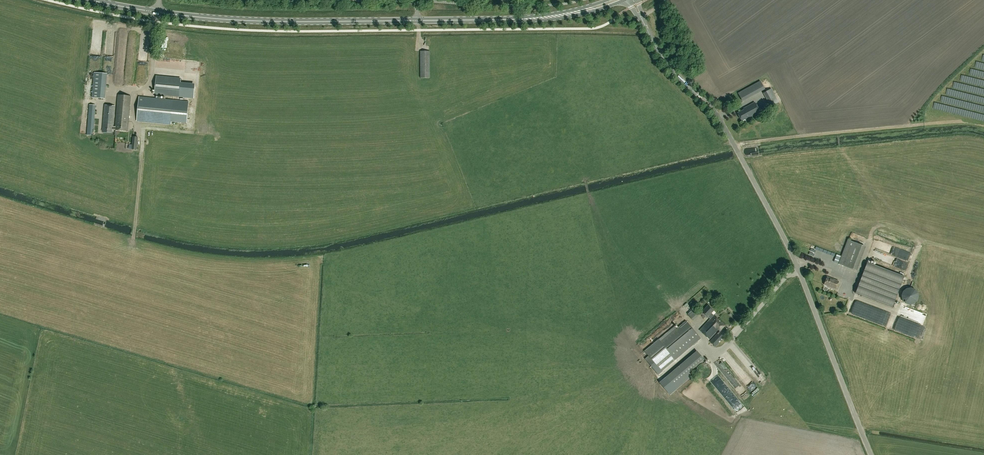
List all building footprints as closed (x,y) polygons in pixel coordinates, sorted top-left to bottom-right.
[(115,72),(121,72),(125,31),(119,31),(115,72)] [(420,51),(421,78),(430,78),(429,51),(420,51)] [(92,96),(103,96),(103,71),(93,71),(92,96)] [(156,76),(155,94),(179,96),(181,78),(156,76)] [(758,89),(767,83),(764,78),(755,84),(758,89)] [(755,94),(751,86),(746,89),(750,96),(755,94)] [(764,94),(766,98),(773,95),(771,90),(764,94)] [(105,105),(103,132),(113,133),(113,130),(115,130),(128,131),(131,96),(118,95),(115,127),(113,127),(115,106),(105,105)] [(173,100),(139,97),(137,121),(171,124),(171,119),(175,120),(176,108),(172,108),(173,100)] [(737,113),(741,121),(748,117),(748,118),(760,112),(755,103),(743,109),(744,110),(737,113)] [(93,135),(96,105),(89,105),(87,135),(93,135)] [(863,244),(866,235),(852,230),(848,239),(854,241),(855,240),(860,242),(860,243),(863,244)] [(855,270),(864,246),(848,240),(839,264),(855,270)] [(878,267),(867,263),(862,277),(855,293),(892,307),(898,291),(903,277),(878,268),(878,267)] [(839,281),(827,277),(824,285),(836,289),(839,281)] [(718,330),(719,331),(724,326),(711,313),(714,311),(709,305),(702,313),(707,318),(708,317),(710,319),(700,330),(708,339),(718,330)] [(695,309),(688,315),(691,319),(698,313),(695,309)] [(649,356),(645,360),(658,375),(662,371),(661,371),(700,338),(686,321),(677,329),(675,327),(645,352),(649,356)] [(724,326),(719,331),(709,342),(715,347),(727,334),(722,329),(724,326)] [(696,364),(706,354),(698,345),(687,356),(696,364)] [(717,365),(740,396),(746,391),(723,361),(717,365)]
